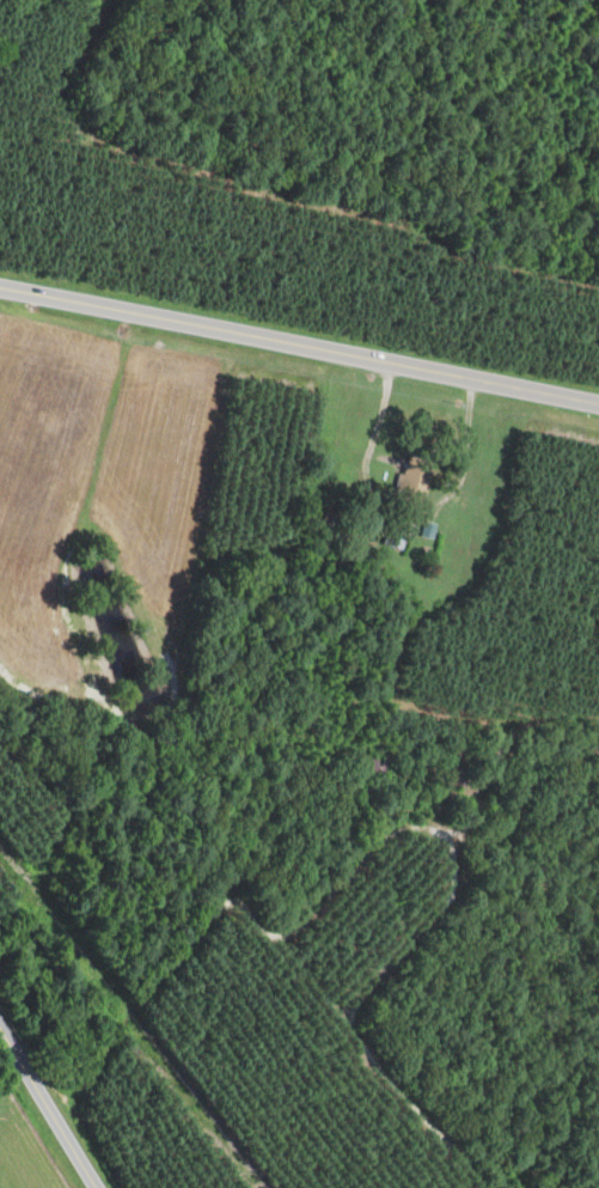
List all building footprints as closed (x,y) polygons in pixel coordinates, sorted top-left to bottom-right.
[(434,464),(409,456),(397,492),(422,500),(434,464)]
